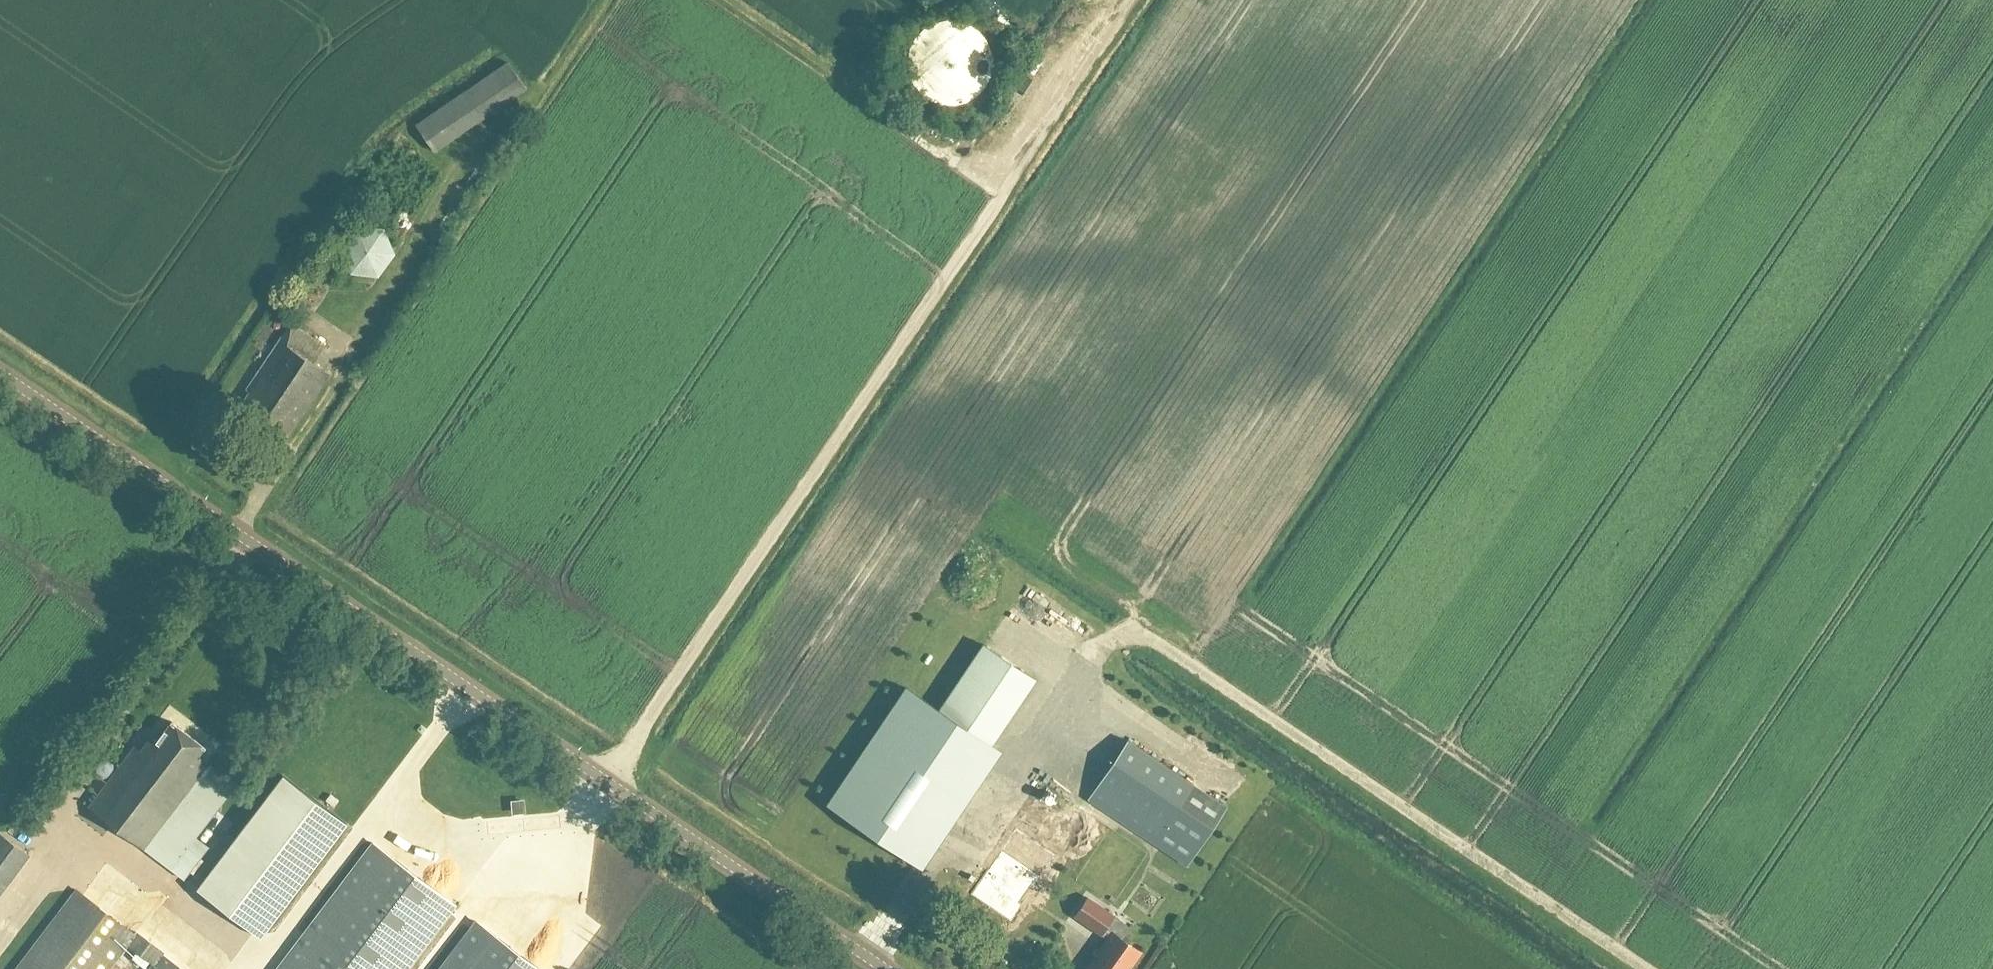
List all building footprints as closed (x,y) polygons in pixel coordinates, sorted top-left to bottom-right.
[(949,16),(937,20),(927,25),(920,33),(913,46),(911,57),(914,69),(918,83),(928,93),(938,98),(953,101),(969,100),(984,90),(992,78),(996,65),(996,52),(992,42),(989,34),(983,28),(973,21),(962,17),(949,16)] [(378,277),(397,252),(385,227),(359,223),(339,247),(350,273),(378,277)] [(285,441),(331,374),(314,362),(325,346),(292,324),(247,390),(250,392),(238,409),(285,441)] [(941,711),(991,745),(1036,678),(986,645),(941,711)] [(912,860),(991,745),(941,711),(908,688),(829,804),(902,854),(912,860)] [(143,849),(208,765),(197,757),(205,746),(172,721),(157,740),(152,736),(140,750),(135,746),(89,806),(143,849)] [(1128,741),(1099,783),(1199,850),(1228,808),(1128,741)] [(283,776),(196,889),(259,938),(346,825),(283,776)] [(342,789),(334,801),(345,809),(353,797),(342,789)] [(524,811),(523,801),(513,802),(514,812),(524,811)] [(1084,836),(1095,844),(1109,825),(1098,817),(1084,836)] [(1056,855),(1016,828),(971,894),(1011,921),(1022,904),(1019,902),(1030,886),(1034,888),(1056,855)] [(29,853),(0,831),(0,892),(29,853)] [(374,843),(279,968),(407,968),(455,905),(374,843)] [(162,954),(164,952),(136,932),(135,933),(77,889),(16,968),(108,968),(127,944),(153,963),(148,968),(182,968),(162,954)] [(1106,910),(1093,928),(1100,933),(1113,915),(1106,910)] [(181,932),(174,938),(190,955),(197,949),(181,932)] [(1141,953),(1113,932),(1087,968),(1130,968),(1141,953)]
